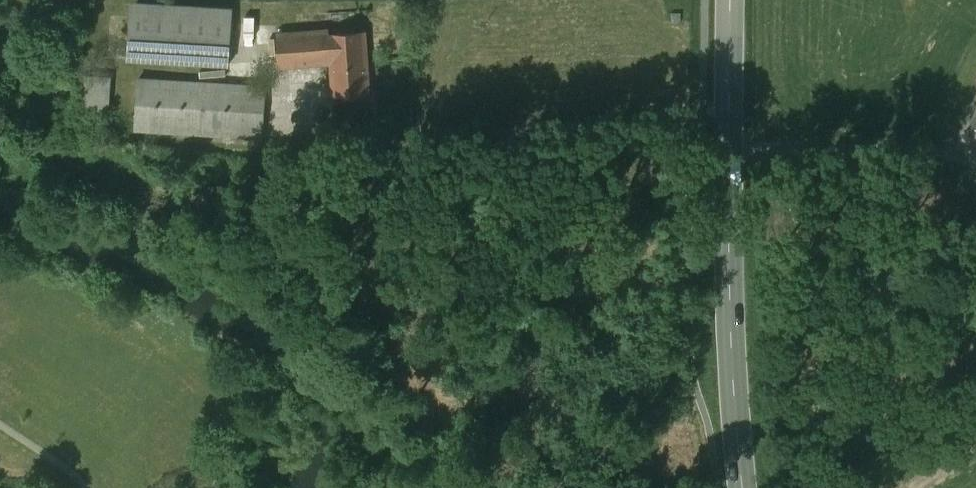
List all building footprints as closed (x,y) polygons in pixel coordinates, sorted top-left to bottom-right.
[(232,22),(131,16),(129,57),(230,64),(232,22)] [(329,30),(277,34),(279,66),(332,62),(331,54),(367,52),(365,32),(330,34),(329,30)] [(367,52),(331,54),(332,62),(334,95),(369,93),(367,52)] [(108,76),(87,75),(85,107),(106,108),(108,76)] [(267,86),(139,78),(136,128),(264,136),(267,86)] [(239,137),(231,136),(230,144),(238,144),(239,137)]
